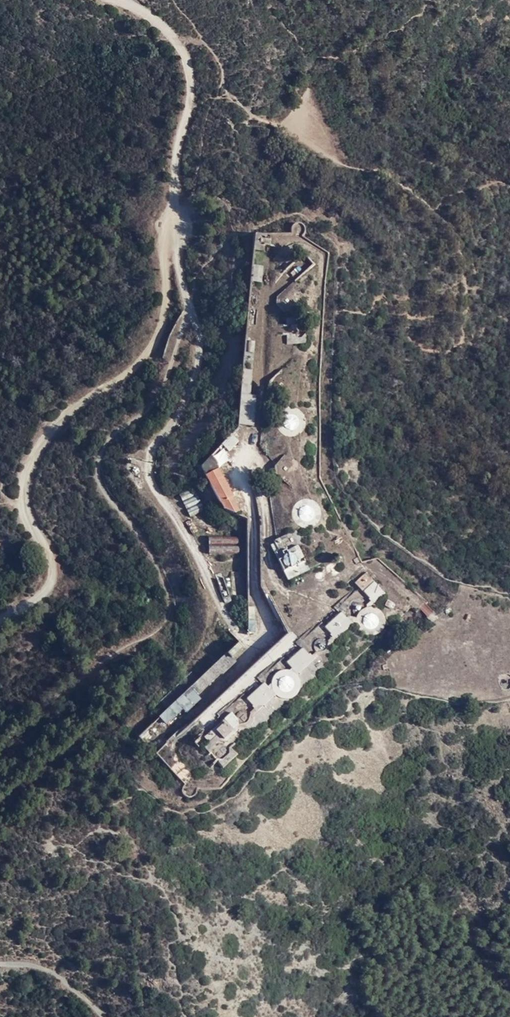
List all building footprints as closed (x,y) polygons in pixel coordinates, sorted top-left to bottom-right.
[(305,236),(304,226),(294,227),(295,236),(305,236)] [(254,267),(252,283),(262,285),(264,268),(254,267)] [(289,271),(293,278),(301,273),(298,267),(289,271)] [(286,337),(287,345),(307,344),(306,336),(286,337)] [(232,436),(221,447),(228,454),(239,443),(232,436)] [(200,466),(226,518),(240,511),(215,459),(200,466)] [(183,499),(189,514),(204,508),(198,493),(183,499)] [(288,582),(311,571),(298,545),(303,543),(298,532),(271,544),(288,582)] [(209,537),(210,555),(241,553),(240,535),(209,537)] [(373,605),(386,595),(367,572),(354,582),(373,605)] [(419,611),(430,617),(434,609),(423,603),(419,611)] [(342,611),(324,629),(336,641),(354,624),(342,611)] [(364,615),(364,630),(380,631),(380,616),(364,615)] [(204,698),(200,694),(238,662),(234,658),(244,650),(240,646),(157,714),(166,725),(186,709),(188,712),(204,698)] [(257,712),(281,691),(288,699),(303,686),(295,677),(315,660),(304,648),(286,664),(290,668),(268,688),(264,684),(246,700),(257,712)] [(201,722),(208,728),(254,680),(247,674),(201,722)] [(509,688),(509,677),(504,675),(501,685),(509,688)] [(225,768),(237,758),(224,744),(243,727),(231,714),(201,741),(225,768)]
